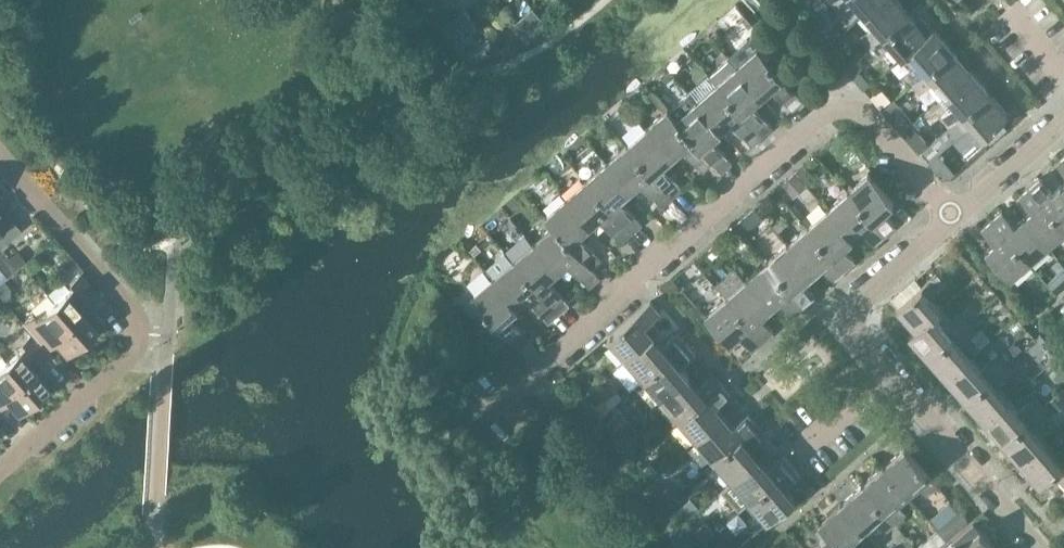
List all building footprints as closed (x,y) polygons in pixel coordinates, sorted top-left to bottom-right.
[(809,7),(817,17),(830,5),(825,0),(817,0),(809,7)] [(865,12),(879,0),(837,0),(832,4),(840,13),(855,0),(865,12)] [(869,47),(910,11),(900,0),(879,0),(865,12),(876,24),(861,38),(869,47)] [(533,8),(513,25),(527,41),(547,24),(533,8)] [(910,11),(869,47),(877,56),(892,43),(903,56),(909,51),(929,33),(928,32),(931,29),(921,16),(917,19),(910,11)] [(904,75),(912,84),(953,48),(934,26),(928,32),(929,33),(909,51),(914,56),(919,62),(904,75)] [(825,34),(815,39),(819,48),(830,43),(825,34)] [(491,38),(482,46),(492,58),(501,51),(499,49),(491,38)] [(510,40),(499,49),(501,51),(507,58),(517,50),(510,40)] [(831,64),(834,67),(837,72),(848,62),(831,42),(820,52),(831,64)] [(758,47),(737,65),(761,94),(771,85),(793,110),(803,100),(758,47)] [(935,80),(945,92),(971,69),(953,48),(912,84),(920,93),(935,80)] [(730,57),(709,76),(716,83),(763,136),(773,127),(751,102),(761,94),(737,65),(730,57)] [(856,58),(845,67),(864,89),(871,82),(860,69),(863,67),(856,58)] [(940,117),(948,126),(990,90),(971,69),(945,92),(955,103),(940,117)] [(716,83),(696,100),(721,129),(731,120),(752,145),(763,136),(716,83)] [(882,86),(870,96),(880,107),(892,97),(882,86)] [(990,90),(948,126),(921,150),(930,160),(972,122),(983,135),(1009,112),(990,90)] [(670,111),(669,111),(713,162),(722,172),(732,162),(711,138),(721,129),(696,100),(689,93),(670,111)] [(894,100),(886,107),(892,113),(900,107),(894,100)] [(667,108),(646,126),(672,155),(681,146),(703,171),(713,162),(669,111),(670,111),(667,108)] [(911,123),(901,131),(909,141),(919,132),(911,123)] [(646,126),(627,143),(673,197),(684,188),(662,163),(672,155),(646,126)] [(834,140),(822,150),(831,160),(842,150),(834,140)] [(627,143),(606,161),(631,190),(641,181),(663,205),(673,197),(627,143)] [(606,161),(586,178),(632,232),(643,223),(621,198),(631,190),(606,161)] [(804,164),(795,172),(804,182),(812,174),(804,164)] [(795,172),(782,183),(794,197),(807,185),(804,182),(795,172)] [(869,172),(848,190),(885,233),(896,224),(883,210),(894,200),(869,172)] [(1030,184),(1063,222),(1063,185),(1062,183),(1053,190),(1040,175),(1030,184)] [(586,178),(565,196),(590,225),(600,216),(622,241),(632,232),(586,178)] [(781,183),(775,189),(781,195),(787,190),(781,183)] [(1024,215),(1050,244),(1063,232),(1063,222),(1030,184),(1020,193),(1033,207),(1024,215)] [(848,190),(827,208),(852,236),(862,228),(875,242),(885,233),(848,190)] [(545,214),(553,224),(554,223),(592,267),(602,258),(581,234),(590,225),(565,196),(545,214)] [(11,219),(0,207),(0,228),(11,219)] [(827,208),(807,226),(845,268),(855,259),(842,245),(852,236),(827,208)] [(1003,208),(992,217),(1031,261),(1050,244),(1024,215),(1016,223),(1003,208)] [(1031,261),(992,217),(982,226),(995,241),(985,249),(1011,278),(1031,261)] [(553,224),(533,242),(558,270),(568,261),(590,286),(601,277),(592,267),(554,223),(553,224)] [(807,226),(786,243),(812,272),(822,263),(834,278),(845,268),(807,226)] [(477,242),(470,248),(475,253),(482,248),(477,242)] [(533,242),(513,259),(560,312),(570,303),(549,279),(558,270),(533,242)] [(786,243),(766,261),(804,304),(814,295),(802,280),(812,272),(786,243)] [(9,257),(1,264),(10,274),(18,267),(9,257)] [(513,259),(492,277),(518,305),(528,297),(549,322),(560,312),(513,259)] [(766,261),(746,278),(771,307),(781,298),(794,313),(804,304),(766,261)] [(895,308),(913,328),(914,330),(934,312),(941,306),(930,295),(946,281),(937,271),(895,308)] [(73,286),(55,301),(85,337),(104,321),(90,305),(100,296),(80,273),(70,282),(73,286)] [(1051,284),(1057,291),(1063,285),(1063,277),(1062,274),(1051,284)] [(492,277),(472,295),(492,317),(479,329),(494,347),(507,335),(519,348),(529,339),(508,314),(518,305),(492,277)] [(746,278),(726,296),(764,339),(774,330),(761,315),(771,307),(746,278)] [(0,286),(0,297),(4,301),(10,296),(10,287),(5,281),(0,286)] [(764,339),(726,296),(705,314),(730,343),(741,333),(753,348),(764,339)] [(607,338),(625,358),(654,333),(646,323),(660,311),(651,300),(607,338)] [(23,323),(32,333),(44,345),(53,337),(67,353),(85,337),(55,301),(36,317),(33,314),(23,323)] [(968,307),(963,311),(969,317),(973,313),(968,307)] [(907,333),(926,355),(968,319),(960,310),(944,324),(934,312),(914,330),(913,328),(907,333)] [(945,377),(971,355),(978,348),(967,336),(976,328),(968,319),(926,355),(945,377)] [(625,358),(643,378),(686,341),(677,330),(663,343),(654,333),(625,358)] [(25,345),(7,361),(37,396),(56,380),(42,364),(52,355),(44,345),(32,333),(22,341),(25,345)] [(643,378),(661,399),(690,374),(681,364),(695,352),(686,341),(643,378)] [(1013,343),(1004,351),(1010,358),(1021,349),(1017,344),(1013,343)] [(498,351),(495,354),(502,362),(514,352),(508,345),(499,353),(498,351)] [(945,377),(964,398),(1005,362),(997,353),(981,367),(971,355),(945,377)] [(5,396),(19,412),(37,396),(7,361),(0,366),(0,401),(5,396)] [(964,398),(983,420),(1008,397),(997,385),(1013,371),(1005,362),(964,398)] [(1054,377),(1063,387),(1063,386),(1063,368),(1054,377)] [(661,399),(678,419),(722,382),(713,371),(698,384),(690,374),(661,399)] [(678,419),(696,439),(725,414),(716,404),(731,392),(722,382),(678,419)] [(1047,402),(1056,412),(1063,405),(1063,397),(1059,391),(1047,402)] [(983,420),(1001,441),(1043,404),(1035,395),(1019,409),(1008,397),(983,420)] [(603,399),(592,408),(600,417),(611,407),(603,399)] [(1001,441),(1020,462),(1045,439),(1035,427),(1051,413),(1043,404),(1001,441)] [(696,439),(714,460),(757,422),(748,412),(734,424),(725,414),(696,439)] [(623,417),(610,428),(618,437),(631,426),(623,417)] [(714,460),(732,480),(760,455),(751,445),(766,433),(757,422),(714,460)] [(1055,469),(1063,461),(1063,444),(1056,451),(1045,439),(1020,462),(1039,484),(1055,469)] [(904,446),(883,465),(911,498),(921,489),(927,495),(938,485),(904,446)] [(732,480),(749,500),(792,463),(783,452),(769,465),(760,455),(732,480)] [(1063,479),(1063,461),(1055,469),(1063,479)] [(651,462),(644,468),(653,477),(660,471),(651,462)] [(792,463),(749,500),(767,521),(795,496),(787,486),(801,473),(792,463)] [(883,465),(861,484),(895,522),(906,513),(901,507),(911,498),(883,465)] [(673,482),(663,491),(670,499),(680,490),(673,482)] [(861,484),(840,502),(862,527),(872,518),(884,532),(895,522),(861,484)] [(692,498),(679,509),(688,519),(701,508),(692,498)] [(830,534),(831,533),(844,547),(862,547),(852,536),(862,527),(840,502),(818,521),(830,534)] [(958,509),(937,528),(946,538),(967,519),(958,509)] [(708,520),(697,529),(705,539),(716,530),(708,520)] [(994,545),(973,521),(951,540),(954,543),(948,547),(991,547),(994,545)] [(937,528),(915,547),(916,547),(934,547),(946,538),(937,528)] [(705,539),(713,547),(727,547),(730,545),(716,530),(705,539)] [(814,547),(844,547),(831,533),(830,534),(814,547)]
